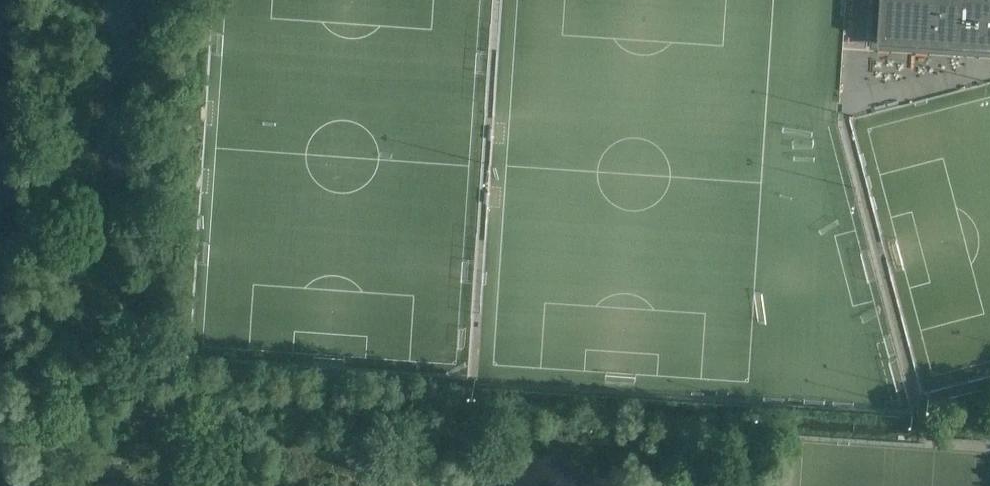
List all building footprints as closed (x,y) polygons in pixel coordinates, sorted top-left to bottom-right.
[(878,38),(989,45),(989,0),(881,0),(878,38)]
